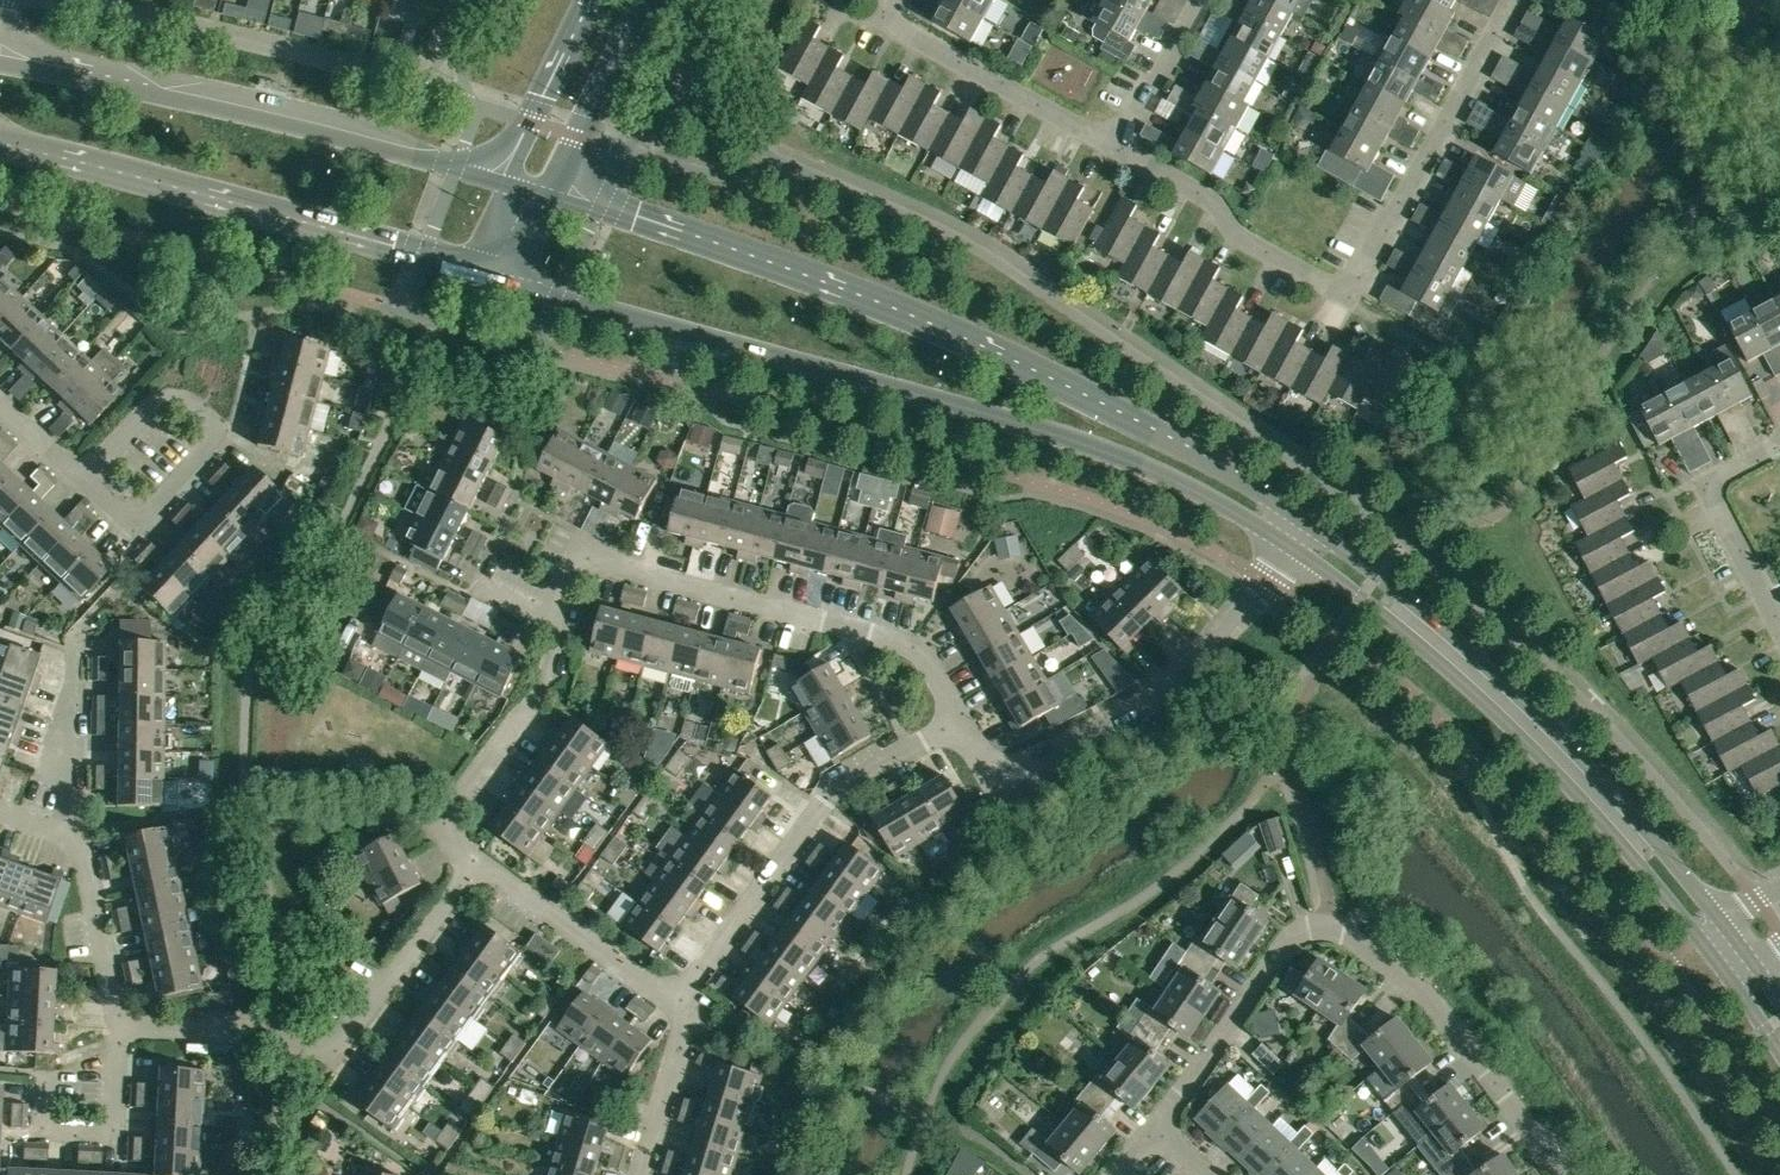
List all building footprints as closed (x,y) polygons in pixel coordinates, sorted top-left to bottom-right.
[(192,7),(213,13),(216,2),(210,0),(194,0),(192,7)] [(945,0),(926,0),(941,8),(932,24),(970,44),(983,21),(945,0)] [(983,21),(994,0),(945,0),(983,21)] [(1164,32),(1105,0),(1104,0),(1091,23),(1109,33),(1100,50),(1126,64),(1135,47),(1129,43),(1137,28),(1159,41),(1164,32)] [(1164,32),(1168,24),(1146,11),(1152,0),(1105,0),(1164,32)] [(1268,0),(1252,0),(1248,8),(1234,0),(1223,0),(1221,3),(1280,36),(1293,14),(1268,0)] [(1293,14),(1300,0),(1268,0),(1293,14)] [(1449,12),(1449,13),(1426,0),(1407,0),(1399,16),(1404,18),(1404,17),(1464,50),(1468,42),(1446,30),(1454,15),(1449,12)] [(1449,13),(1449,12),(1455,1),(1469,9),(1473,0),(1426,0),(1449,13)] [(1268,59),(1280,36),(1221,3),(1216,12),(1239,24),(1231,38),(1268,59)] [(221,15),(242,20),(245,9),(224,4),(221,15)] [(265,15),(245,9),(242,20),(263,26),(265,15)] [(309,16),(298,13),(293,34),(304,37),(309,16)] [(267,27),(288,33),(291,21),(270,16),(267,27)] [(1459,58),(1464,50),(1404,17),(1404,18),(1392,40),(1430,60),(1437,46),(1459,58)] [(1542,35),(1592,62),(1605,38),(1568,18),(1561,30),(1548,23),(1542,35)] [(808,86),(829,49),(814,41),(821,28),(805,19),(777,70),(808,86)] [(325,32),(346,37),(349,27),(328,21),(325,32)] [(1044,30),(1031,23),(1022,40),(1034,47),(1044,30)] [(409,49),(415,28),(404,25),(398,46),(409,49)] [(369,32),(349,27),(346,37),(366,43),(369,32)] [(1580,85),(1592,62),(1542,35),(1536,46),(1549,53),(1543,65),(1580,85)] [(1196,48),(1256,81),(1268,59),(1231,38),(1223,53),(1200,40),(1196,48)] [(1392,40),(1380,62),(1439,95),(1444,87),(1422,75),(1430,60),(1392,40)] [(1206,83),(1244,103),(1256,81),(1196,48),(1191,57),(1214,69),(1206,83)] [(829,49),(808,86),(800,99),(831,116),(852,79),(836,70),(844,57),(829,49)] [(1435,104),(1439,95),(1380,62),(1367,85),(1404,106),(1412,91),(1435,104)] [(1523,69),(1517,80),(1567,107),(1580,85),(1543,65),(1537,76),(1523,69)] [(861,132),(889,82),(874,74),(867,87),(852,79),(831,116),(861,132)] [(889,82),(861,132),(862,133),(868,120),(898,137),(926,86),(910,77),(904,90),(889,82)] [(1567,107),(1517,80),(1511,91),(1524,99),(1518,110),(1555,130),(1567,107)] [(1171,93),(1236,129),(1249,106),(1244,103),(1206,83),(1198,98),(1176,85),(1171,93)] [(1367,85),(1355,108),(1414,140),(1419,132),(1396,120),(1404,106),(1367,85)] [(926,86),(898,137),(928,153),(949,115),(934,107),(941,94),(926,86)] [(1187,130),(1224,150),(1236,129),(1171,93),(1167,102),(1194,117),(1187,130)] [(1414,140),(1355,108),(1343,130),(1380,151),(1387,137),(1410,149),(1414,140)] [(1498,114),(1493,125),(1543,153),(1555,130),(1518,110),(1512,122),(1498,114)] [(949,115),(928,153),(958,169),(986,119),(971,111),(964,123),(949,115)] [(988,186),(1009,148),(994,140),(1001,127),(986,119),(958,169),(988,186)] [(1140,135),(1160,147),(1174,154),(1173,155),(1211,175),(1224,150),(1187,130),(1180,143),(1146,124),(1140,135)] [(1543,153),(1493,125),(1486,137),(1499,144),(1493,156),(1530,176),(1543,153)] [(1318,166),(1352,185),(1381,201),(1394,177),(1372,165),(1380,151),(1343,130),(1332,151),(1328,149),(1318,166)] [(1012,215),(1032,177),(1017,169),(1024,156),(1009,148),(988,186),(981,198),(1012,215)] [(1445,160),(1441,168),(1500,201),(1515,209),(1528,186),(1476,157),(1467,172),(1445,160)] [(1458,189),(1450,203),(1488,224),(1500,201),(1441,168),(1436,176),(1458,189)] [(1032,177),(1012,215),(1042,231),(1069,181),(1054,173),(1048,186),(1032,177)] [(1069,181),(1042,231),(1072,248),(1092,210),(1077,202),(1084,189),(1069,181)] [(1124,265),(1144,228),(1129,220),(1137,206),(1121,198),(1093,248),(1124,265)] [(1420,205),(1416,213),(1476,245),(1488,224),(1450,203),(1443,217),(1420,205)] [(1434,233),(1426,248),(1463,268),(1476,245),(1416,213),(1411,221),(1434,233)] [(1144,228),(1124,265),(1117,278),(1147,294),(1167,257),(1153,249),(1160,236),(1144,228)] [(1450,291),(1463,268),(1426,248),(1418,262),(1396,249),(1391,258),(1450,291)] [(1178,311),(1205,261),(1190,253),(1183,265),(1167,257),(1147,294),(1178,311)] [(1450,291),(1391,258),(1386,266),(1409,278),(1401,293),(1387,285),(1379,300),(1408,316),(1416,302),(1438,314),(1450,291)] [(1206,327),(1228,290),(1213,281),(1219,269),(1205,261),(1178,311),(1206,327)] [(83,271),(79,267),(76,265),(76,264),(76,265),(66,275),(74,281),(82,271),(83,271)] [(87,275),(76,286),(91,300),(101,289),(102,288),(88,275),(87,275)] [(20,298),(0,280),(0,319),(20,298)] [(107,310),(115,302),(116,301),(115,300),(103,289),(102,289),(94,298),(107,310)] [(1228,290),(1206,327),(1200,339),(1231,356),(1251,319),(1236,311),(1243,298),(1228,290)] [(0,319),(0,342),(9,350),(40,317),(20,298),(0,319)] [(1751,312),(1779,367),(1779,347),(1779,345),(1779,312),(1774,300),(1751,312)] [(1771,350),(1751,312),(1728,324),(1727,324),(1747,362),(1762,354),(1771,350)] [(1251,319),(1231,356),(1261,373),(1288,322),(1273,314),(1266,327),(1251,319)] [(40,317),(9,350),(22,362),(17,367),(24,374),(60,335),(40,317)] [(1291,389),(1311,352),(1296,343),(1303,330),(1288,322),(1261,373),(1291,389)] [(60,335),(24,374),(31,380),(35,375),(48,387),(80,353),(60,335)] [(342,353),(328,349),(283,338),(278,356),(272,354),(269,363),(321,376),(335,380),(342,353)] [(1752,396),(1732,358),(1724,343),(1700,355),(1708,371),(1728,409),(1739,403),(1752,396)] [(1311,352),(1291,389),(1321,405),(1328,393),(1349,355),(1334,347),(1326,360),(1311,352)] [(57,404),(64,410),(112,358),(101,348),(89,362),(80,353),(48,387),(62,399),(57,404)] [(1328,393),(1358,409),(1385,359),(1370,351),(1363,363),(1349,355),(1328,393)] [(1396,413),(1423,363),(1407,354),(1400,367),(1385,359),(1358,409),(1365,396),(1396,413)] [(1775,356),(1766,361),(1774,376),(1779,373),(1779,367),(1775,356)] [(112,358),(64,410),(71,417),(75,412),(89,425),(120,391),(110,382),(123,368),(112,358)] [(321,376),(269,363),(267,372),(274,374),(270,391),(314,403),(321,376)] [(1708,371),(1685,383),(1705,421),(1717,415),(1728,409),(1708,371)] [(1694,427),(1705,421),(1685,383),(1663,394),(1683,433),(1694,427)] [(372,391),(360,388),(356,404),(367,407),(372,391)] [(612,389),(610,394),(603,406),(621,416),(630,399),(612,389)] [(314,403),(270,391),(265,408),(258,407),(256,416),(307,429),(314,403)] [(1683,433),(1663,394),(1656,398),(1639,407),(1641,410),(1657,442),(1659,445),(1672,439),(1683,433)] [(1657,442),(1641,410),(1628,417),(1645,448),(1657,442)] [(1732,416),(1735,422),(1746,416),(1743,410),(1732,416)] [(515,419),(501,411),(496,422),(509,429),(515,419)] [(360,432),(364,419),(365,415),(352,412),(347,428),(359,431),(360,432)] [(256,445),(286,453),(283,465),(297,468),(307,429),(256,416),(254,425),(260,427),(256,445)] [(1720,421),(1724,428),(1735,422),(1732,416),(1720,421)] [(452,442),(493,463),(505,437),(464,417),(452,442)] [(538,446),(547,450),(537,470),(554,479),(551,485),(559,489),(583,442),(549,424),(538,446)] [(710,450),(716,431),(696,425),(690,443),(710,450)] [(1686,439),(1690,446),(1701,440),(1697,433),(1686,439)] [(739,455),(742,440),(724,435),(720,450),(739,455)] [(0,446),(0,450),(7,456),(17,445),(8,437),(0,446)] [(1675,445),(1679,452),(1690,446),(1686,439),(1675,445)] [(1627,457),(1619,441),(1568,468),(1584,498),(1623,479),(1615,464),(1627,457)] [(493,463),(452,442),(440,466),(480,487),(493,463)] [(607,454),(583,442),(559,489),(568,493),(571,487),(587,495),(607,454)] [(775,449),(761,445),(756,461),(771,465),(775,449)] [(779,449),(776,464),(792,467),(795,452),(779,449)] [(631,466),(607,454),(587,495),(603,503),(599,509),(608,513),(631,466)] [(805,474),(823,479),(827,463),(809,458),(805,474)] [(212,469),(223,480),(231,471),(220,461),(212,469)] [(9,474),(0,465),(0,484),(9,474)] [(840,480),(843,469),(828,465),(825,476),(840,480)] [(29,477),(38,485),(48,474),(39,466),(29,477)] [(440,466),(427,491),(468,511),(480,487),(440,466)] [(657,479),(631,466),(608,513),(616,518),(620,511),(636,520),(657,479)] [(250,467),(231,487),(264,518),(283,498),(250,467)] [(223,480),(212,469),(204,478),(215,488),(223,480)] [(864,473),(860,488),(877,492),(881,477),(864,473)] [(0,484),(0,525),(29,493),(9,474),(0,484)] [(48,474),(38,485),(46,493),(56,482),(48,474)] [(881,477),(877,492),(898,498),(902,482),(881,477)] [(1572,505),(1588,535),(1626,516),(1618,501),(1631,494),(1623,479),(1584,498),(1572,505)] [(497,482),(492,493),(506,499),(511,489),(497,482)] [(415,515),(456,535),(468,511),(427,491),(417,485),(405,510),(415,515)] [(264,518),(231,487),(212,507),(246,538),(264,518)] [(685,544),(694,546),(707,495),(680,488),(676,501),(667,498),(662,516),(672,518),(668,532),(687,537),(685,544)] [(930,493),(913,489),(910,500),(927,504),(930,493)] [(0,525),(0,527),(18,545),(49,511),(29,493),(0,525)] [(506,499),(492,493),(487,504),(501,510),(506,499)] [(704,542),(721,546),(733,502),(707,495),(694,546),(703,548),(704,542)] [(183,501),(175,509),(186,520),(194,511),(183,501)] [(790,571),(799,574),(812,523),(815,511),(812,506),(794,501),(789,504),(786,516),(774,560),(791,564),(790,571)] [(737,557),(745,560),(759,509),(733,502),(721,546),(739,551),(737,557)] [(68,514),(77,522),(87,511),(78,503),(68,514)] [(933,505),(926,531),(954,538),(960,512),(933,505)] [(212,507),(194,527),(227,558),(246,538),(212,507)] [(178,528),(186,520),(175,509),(167,518),(178,528)] [(757,555),(774,560),(786,516),(759,509),(745,560),(755,562),(757,555)] [(38,563),(69,530),(49,511),(18,545),(38,563)] [(96,519),(87,511),(77,522),(86,530),(96,519)] [(436,574),(456,535),(415,515),(402,540),(416,547),(409,561),(436,574)] [(1574,543),(1590,573),(1628,553),(1620,538),(1634,531),(1626,516),(1588,535),(1574,543)] [(838,530),(812,523),(799,574),(808,576),(809,570),(827,574),(838,530)] [(227,558),(194,527),(176,547),(209,578),(227,558)] [(865,537),(851,588),(860,590),(862,584),(879,588),(894,531),(882,527),(879,540),(865,537)] [(89,548),(69,530),(38,563),(58,582),(89,548)] [(842,586),(851,588),(865,537),(838,530),(827,574),(844,579),(842,586)] [(473,531),(468,541),(481,548),(487,537),(473,531)] [(894,599),(904,602),(917,551),(907,548),(910,535),(894,531),(879,588),(896,593),(894,599)] [(1018,535),(994,539),(998,559),(1022,555),(1018,535)] [(138,549),(149,559),(157,551),(146,540),(138,549)] [(481,548),(468,541),(462,552),(476,559),(481,548)] [(278,562),(287,570),(303,553),(294,545),(278,562)] [(1074,545),(1066,553),(1076,564),(1085,556),(1074,545)] [(176,547),(157,567),(190,598),(209,578),(176,547)] [(89,548),(58,582),(79,601),(110,568),(89,548)] [(138,549),(130,557),(141,567),(149,559),(138,549)] [(917,551),(904,602),(913,604),(915,597),(933,602),(940,576),(959,580),(963,563),(917,551)] [(1149,558),(1129,578),(1166,615),(1172,609),(1168,604),(1181,591),(1162,571),(1170,563),(1160,552),(1151,560),(1149,558)] [(1068,572),(1076,564),(1066,553),(1057,561),(1068,572)] [(1607,604),(1658,577),(1649,561),(1636,568),(1628,553),(1590,573),(1607,604)] [(397,566),(390,579),(400,585),(407,571),(397,566)] [(190,598),(157,567),(137,587),(171,618),(190,598)] [(1658,577),(1607,604),(1623,634),(1661,614),(1653,599),(1666,592),(1658,577)] [(1129,578),(1109,597),(1142,630),(1154,617),(1159,622),(1166,615),(1129,578)] [(959,637),(1004,610),(990,586),(951,609),(960,625),(954,629),(959,637)] [(631,605),(635,590),(624,587),(620,602),(631,605)] [(646,593),(635,590),(631,605),(643,608),(646,593)] [(442,605),(452,611),(459,597),(448,592),(442,605)] [(403,648),(423,607),(398,594),(377,635),(403,648)] [(469,603),(459,597),(452,611),(462,616),(469,603)] [(1142,630),(1109,597),(1089,617),(1126,654),(1134,647),(1129,642),(1142,630)] [(673,615),(684,618),(688,604),(676,601),(673,615)] [(688,604),(684,618),(695,621),(699,607),(688,604)] [(423,607),(403,648),(427,660),(448,619),(423,607)] [(589,652),(616,659),(628,615),(601,608),(589,652)] [(1018,634),(1004,610),(959,637),(964,645),(970,641),(979,657),(1018,634)] [(1661,614),(1623,634),(1639,665),(1652,658),(1689,638),(1681,622),(1669,629),(1661,614)] [(654,622),(628,615),(616,659),(642,666),(654,622)] [(707,636),(695,680),(722,687),(734,643),(737,632),(741,618),(729,615),(722,640),(707,636)] [(1071,634),(1082,628),(1069,615),(1059,621),(1067,636),(1071,634)] [(490,630),(501,635),(508,622),(497,617),(490,630)] [(25,618),(21,632),(32,636),(37,621),(25,618)] [(741,618),(737,632),(748,635),(752,621),(741,618)] [(448,619),(427,660),(451,672),(472,631),(448,619)] [(118,669),(164,670),(164,642),(149,641),(150,622),(119,621),(118,669)] [(518,627),(508,622),(501,635),(511,641),(518,627)] [(642,666),(645,667),(642,679),(666,685),(669,673),(680,629),(654,622),(642,666)] [(1071,634),(1079,648),(1093,639),(1082,628),(1071,634)] [(680,629),(669,673),(673,674),(671,684),(673,689),(688,693),(693,690),(695,680),(707,636),(680,629)] [(472,631),(451,672),(475,684),(496,644),(472,631)] [(982,675),(987,684),(1032,657),(1018,634),(979,657),(988,672),(982,675)] [(1689,638),(1652,658),(1668,689),(1681,682),(1718,661),(1710,646),(1697,653),(1689,638)] [(36,685),(39,677),(33,674),(39,656),(0,642),(0,673),(36,685)] [(734,643),(722,687),(749,694),(761,650),(734,643)] [(496,644),(475,684),(501,697),(521,656),(496,644)] [(789,658),(774,654),(771,666),(786,670),(789,658)] [(92,657),(92,669),(108,669),(108,657),(92,657)] [(998,688),(1007,703),(1045,680),(1032,657),(987,684),(992,692),(998,688)] [(1718,661),(1681,682),(1696,711),(1747,684),(1740,669),(1726,676),(1718,661)] [(789,687),(803,712),(842,688),(828,664),(789,687)] [(92,669),(92,681),(108,681),(108,669),(92,669)] [(164,697),(164,670),(118,669),(118,696),(164,697)] [(21,709),(27,692),(33,694),(36,685),(0,673),(0,701),(21,709)] [(1080,693),(1060,705),(1045,680),(1007,703),(1016,719),(1010,722),(1015,731),(1046,713),(1054,728),(1090,711),(1080,693)] [(1747,684),(1696,711),(1712,741),(1750,721),(1742,706),(1755,699),(1747,684)] [(857,712),(842,688),(803,712),(818,736),(857,712)] [(118,724),(163,725),(164,697),(118,696),(118,724)] [(0,701),(0,730),(19,737),(22,728),(15,725),(21,709),(0,701)] [(92,723),(107,724),(107,712),(92,711),(92,723)] [(871,737),(857,712),(818,736),(832,760),(871,737)] [(549,736),(592,767),(608,745),(571,718),(560,733),(555,729),(549,736)] [(1750,721),(1712,741),(1729,773),(1742,766),(1779,745),(1771,730),(1758,737),(1750,721)] [(92,723),(91,735),(107,735),(107,724),(92,723)] [(117,751),(163,751),(163,725),(118,724),(117,751)] [(3,760),(9,743),(16,746),(19,737),(0,730),(0,759),(3,760)] [(576,789),(592,767),(549,736),(544,744),(549,748),(539,762),(576,789)] [(766,752),(772,762),(785,754),(780,744),(766,752)] [(649,745),(646,760),(656,768),(667,753),(649,745)] [(1779,785),(1779,746),(1779,745),(1742,766),(1758,796),(1779,785)] [(679,750),(672,760),(684,768),(691,759),(679,750)] [(117,751),(117,778),(162,779),(163,751),(117,751)] [(791,764),(785,754),(772,762),(778,772),(791,764)] [(684,768),(672,760),(665,769),(677,778),(684,768)] [(559,811),(576,789),(539,762),(528,777),(522,773),(517,780),(559,811)] [(91,766),(91,778),(106,778),(106,766),(91,766)] [(718,793),(761,824),(766,816),(761,812),(772,797),(735,770),(718,793)] [(944,776),(919,790),(943,830),(967,815),(965,812),(975,806),(967,793),(957,799),(944,776)] [(106,778),(91,778),(91,789),(106,790),(106,778)] [(162,807),(162,779),(117,778),(117,806),(162,807)] [(894,778),(884,784),(892,797),(902,791),(894,778)] [(506,806),(543,833),(559,811),(517,780),(511,788),(517,792),(506,806)] [(629,780),(622,790),(634,799),(641,789),(629,780)] [(634,799),(622,790),(615,799),(627,808),(634,799)] [(919,790),(895,805),(919,844),(943,830),(919,790)] [(718,793),(702,815),(739,842),(749,827),(755,832),(761,824),(718,793)] [(640,803),(652,812),(659,803),(647,794),(640,803)] [(646,822),(652,812),(640,803),(633,813),(646,822)] [(919,844),(895,805),(872,819),(874,822),(864,828),(871,841),(881,835),(895,858),(919,844)] [(543,833),(506,806),(496,821),(491,817),(484,825),(527,856),(543,833)] [(686,837),(729,868),(735,860),(729,856),(739,842),(702,815),(686,837)] [(1275,820),(1261,825),(1270,853),(1285,848),(1275,820)] [(597,824),(590,834),(602,843),(609,833),(597,824)] [(122,836),(128,863),(173,854),(167,827),(122,836)] [(602,843),(590,834),(583,843),(595,852),(602,843)] [(354,856),(368,882),(408,860),(394,835),(370,848),(365,837),(352,844),(357,854),(354,856)] [(686,837),(670,859),(707,886),(718,871),(724,875),(729,868),(686,837)] [(615,838),(608,847),(620,856),(627,847),(615,838)] [(816,841),(809,851),(822,860),(829,850),(816,841)] [(831,865),(868,892),(884,871),(847,844),(831,865)] [(620,856),(608,847),(601,857),(613,866),(620,856)] [(815,870),(822,860),(809,851),(802,861),(815,870)] [(10,855),(1,852),(0,854),(0,883),(10,855)] [(100,858),(102,869),(117,866),(115,854),(100,858)] [(179,881),(173,854),(128,863),(134,890),(179,881)] [(18,914),(33,871),(16,865),(19,858),(10,855),(0,883),(0,908),(18,914)] [(707,886),(670,859),(654,881),(697,912),(702,905),(696,900),(707,886)] [(408,860),(368,882),(381,907),(384,905),(390,915),(403,908),(397,898),(421,886),(408,860)] [(815,887),(852,914),(868,892),(831,865),(815,887)] [(120,878),(117,866),(102,869),(105,881),(120,878)] [(50,877),(33,871),(18,914),(45,924),(62,873),(53,870),(50,877)] [(552,886),(564,895),(571,886),(559,877),(552,886)] [(184,908),(179,881),(134,890),(140,917),(184,908)] [(654,881),(639,901),(676,928),(686,915),(691,920),(697,912),(654,881)] [(582,882),(576,892),(588,901),(595,891),(582,882)] [(1241,884),(1217,920),(1254,945),(1269,923),(1250,910),(1260,896),(1241,884)] [(784,885),(777,895),(789,904),(796,895),(784,885)] [(799,910),(836,936),(852,914),(815,887),(799,910)] [(783,913),(789,904),(777,895),(770,904),(783,913)] [(665,943),(676,928),(639,901),(621,926),(643,940),(665,956),(671,948),(665,943)] [(111,911),(113,923),(128,920),(126,908),(111,911)] [(190,935),(184,908),(140,917),(145,944),(190,935)] [(783,932),(820,959),(836,936),(799,910),(783,932)] [(131,931),(128,920),(113,923),(116,934),(131,931)] [(1254,945),(1217,920),(1203,941),(1198,937),(1188,952),(1213,968),(1220,957),(1238,969),(1254,945)] [(463,943),(506,974),(522,952),(506,940),(486,926),(475,940),(469,936),(463,943)] [(745,939),(757,949),(764,938),(752,930),(745,939)] [(803,981),(820,959),(783,932),(766,954),(803,981)] [(561,950),(536,933),(527,947),(551,964),(561,950)] [(145,944),(151,971),(196,962),(190,935),(145,944)] [(757,949),(745,939),(739,948),(751,957),(757,949)] [(490,996),(506,974),(463,943),(458,951),(463,956),(453,970),(490,996)] [(8,945),(7,960),(19,961),(19,946),(8,945)] [(1204,981),(1213,968),(1188,952),(1176,968),(1182,972),(1169,992),(1206,1017),(1221,993),(1204,981)] [(803,981),(766,954),(750,976),(787,1003),(803,981)] [(123,963),(125,975),(140,972),(138,960),(123,963)] [(1281,987),(1318,1012),(1343,975),(1320,960),(1308,978),(1293,969),(1281,987)] [(201,988),(196,962),(151,971),(157,998),(201,988)] [(603,973),(593,966),(583,978),(593,985),(603,973)] [(7,996),(60,998),(61,989),(54,988),(55,969),(9,967),(7,996)] [(474,1019),(490,996),(453,970),(442,984),(437,980),(431,988),(474,1019)] [(140,972),(125,975),(128,987),(142,984),(140,972)] [(732,982),(720,974),(713,983),(725,992),(732,982)] [(1366,991),(1343,975),(1318,1012),(1337,1025),(1328,1040),(1339,1051),(1360,1028),(1348,1017),(1366,991)] [(787,1003),(750,976),(734,998),(771,1025),(787,1003)] [(458,1041),(474,1019),(431,988),(426,995),(432,999),(421,1014),(458,1041)] [(547,991),(540,1000),(552,1009),(559,1000),(547,991)] [(580,1046),(607,1009),(585,992),(558,1029),(580,1046)] [(1190,1040),(1206,1017),(1169,992),(1155,1011),(1150,1007),(1139,1022),(1165,1039),(1172,1028),(1190,1040)] [(60,998),(7,996),(6,1023),(51,1025),(52,1008),(60,1008),(60,998)] [(637,1016),(645,1004),(636,997),(627,1009),(637,1016)] [(545,1019),(552,1009),(540,1000),(533,1010),(545,1019)] [(645,1004),(637,1016),(646,1023),(655,1011),(645,1004)] [(630,1025),(607,1009),(580,1046),(603,1062),(630,1025)] [(1279,1033),(1274,1009),(1256,1013),(1248,1025),(1261,1037),(1279,1033)] [(458,1041),(421,1014),(411,1028),(404,1024),(398,1032),(441,1063),(458,1041)] [(1365,1051),(1380,1069),(1415,1041),(1397,1019),(1371,1039),(1360,1028),(1339,1051),(1352,1062),(1365,1051)] [(1156,1054),(1165,1039),(1139,1022),(1129,1038),(1134,1042),(1119,1060),(1153,1088),(1171,1067),(1156,1054)] [(51,1025),(6,1023),(5,1051),(58,1054),(58,1044),(51,1043),(51,1025)] [(630,1025),(603,1062),(625,1079),(652,1042),(630,1025)] [(425,1085),(441,1063),(398,1032),(393,1039),(399,1044),(388,1059),(425,1085)] [(515,1034),(508,1044),(520,1053),(527,1044),(515,1034)] [(1432,1063),(1415,1041),(1380,1069),(1395,1087),(1381,1098),(1393,1113),(1416,1094),(1407,1083),(1432,1063)] [(513,1062),(520,1053),(508,1044),(501,1053),(513,1062)] [(1253,1055),(1274,1075),(1285,1065),(1263,1044),(1253,1055)] [(699,1051),(693,1061),(705,1069),(712,1059),(699,1051)] [(409,1108),(425,1085),(388,1059),(378,1072),(372,1068),(366,1077),(409,1108)] [(1136,1110),(1153,1088),(1119,1060),(1104,1078),(1099,1074),(1087,1088),(1110,1108),(1119,1097),(1136,1110)] [(719,1063),(711,1090),(755,1103),(763,1077),(719,1063)] [(159,1067),(157,1097),(203,1099),(205,1070),(159,1067)] [(393,1130),(409,1108),(366,1077),(361,1083),(367,1088),(356,1103),(393,1130)] [(482,1078),(475,1088),(488,1097),(495,1087),(482,1078)] [(132,1084),(131,1096),(146,1096),(147,1085),(132,1084)] [(1227,1084),(1194,1119),(1210,1134),(1212,1131),(1218,1138),(1215,1141),(1216,1142),(1249,1105),(1246,1102),(1227,1084)] [(1270,1093),(1265,1089),(1261,1085),(1256,1091),(1254,1093),(1262,1101),(1270,1093)] [(1419,1116),(1433,1135),(1468,1107),(1450,1085),(1425,1105),(1416,1094),(1393,1113),(1405,1128),(1419,1116)] [(488,1097),(475,1088),(468,1097),(481,1106),(488,1097)] [(1063,1126),(1098,1155),(1117,1132),(1101,1119),(1110,1108),(1087,1088),(1074,1103),(1079,1107),(1063,1126)] [(746,1130),(755,1103),(711,1090),(703,1117),(746,1130)] [(1224,1147),(1238,1161),(1271,1126),(1254,1110),(1262,1101),(1254,1093),(1251,1096),(1246,1102),(1249,1105),(1216,1142),(1220,1138),(1226,1145),(1224,1147)] [(146,1108),(146,1096),(131,1096),(131,1108),(146,1108)] [(157,1097),(156,1124),(202,1126),(203,1099),(157,1097)] [(681,1098),(678,1109),(692,1113),(696,1102),(681,1098)] [(11,1103),(11,1115),(26,1116),(27,1104),(11,1103)] [(1468,1107),(1433,1135),(1448,1153),(1434,1165),(1441,1174),(1449,1174),(1468,1162),(1460,1149),(1485,1129),(1468,1107)] [(692,1113),(678,1109),(674,1120),(689,1125),(692,1113)] [(558,1138),(602,1152),(610,1125),(567,1112),(558,1138)] [(26,1128),(26,1116),(11,1115),(10,1127),(26,1128)] [(703,1117),(695,1143),(738,1157),(746,1130),(703,1117)] [(451,1122),(443,1132),(456,1141),(463,1131),(451,1122)] [(200,1153),(202,1126),(156,1124),(154,1150),(200,1153)] [(1098,1155),(1063,1126),(1049,1143),(1044,1139),(1032,1154),(1055,1173),(1064,1162),(1080,1174),(1081,1174),(1098,1155)] [(1238,1161),(1253,1174),(1254,1174),(1256,1173),(1258,1174),(1267,1174),(1293,1147),(1289,1143),(1271,1126),(1238,1161)] [(1306,1143),(1314,1134),(1309,1130),(1305,1126),(1297,1135),(1306,1143)] [(448,1150),(456,1141),(443,1132),(436,1141),(448,1150)] [(1316,1168),(1298,1151),(1306,1143),(1297,1135),(1289,1143),(1293,1147),(1267,1174),(1309,1174),(1316,1168)] [(129,1137),(129,1149),(144,1150),(144,1138),(129,1137)] [(558,1138),(550,1165),(582,1174),(595,1174),(602,1152),(558,1138)] [(738,1157),(695,1143),(686,1170),(703,1174),(733,1174),(738,1157)] [(24,1159),(35,1160),(36,1144),(24,1144),(24,1159)] [(36,1144),(35,1160),(47,1160),(47,1145),(36,1144)] [(616,1144),(612,1156),(627,1160),(631,1149),(616,1144)] [(89,1162),(90,1147),(78,1146),(77,1161),(89,1162)] [(90,1147),(89,1162),(101,1163),(102,1148),(90,1147)] [(143,1161),(144,1150),(129,1149),(128,1161),(143,1161)] [(153,1174),(199,1174),(200,1153),(154,1150),(153,1174)] [(665,1150),(662,1161),(677,1165),(680,1154),(665,1150)] [(962,1150),(956,1163),(968,1169),(974,1156),(962,1150)] [(624,1172),(627,1160),(612,1156),(609,1167),(624,1172)] [(1503,1156),(1477,1174),(1468,1162),(1449,1174),(1516,1174),(1503,1156)] [(677,1165),(662,1161),(658,1172),(667,1174),(674,1174),(677,1165)] [(1345,1164),(1336,1172),(1339,1174),(1350,1174),(1353,1172),(1345,1164)] [(550,1165),(547,1174),(582,1174),(550,1165)]
